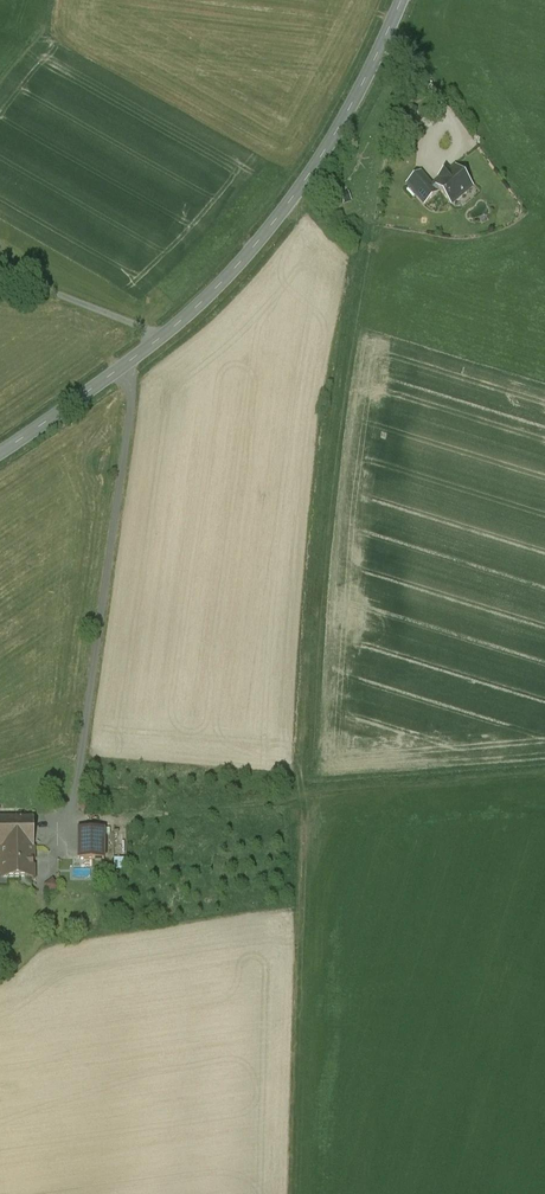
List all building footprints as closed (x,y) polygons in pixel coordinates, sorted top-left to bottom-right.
[(0,46),(0,67),(0,68),(16,50),(5,41),(0,46)] [(469,186),(456,169),(432,188),(436,193),(439,191),(451,205),(463,195),(461,192),(469,186)] [(425,205),(437,195),(436,193),(432,188),(420,175),(408,185),(425,205)] [(353,215),(355,208),(347,206),(345,213),(353,215)] [(80,808),(93,809),(93,798),(80,798),(80,808)] [(35,878),(33,815),(0,815),(0,879),(35,878)] [(110,822),(82,822),(82,855),(63,855),(63,875),(97,875),(97,857),(111,857),(110,822)] [(117,857),(117,869),(130,869),(130,858),(117,857)] [(54,893),(63,886),(55,877),(47,884),(54,893)]
